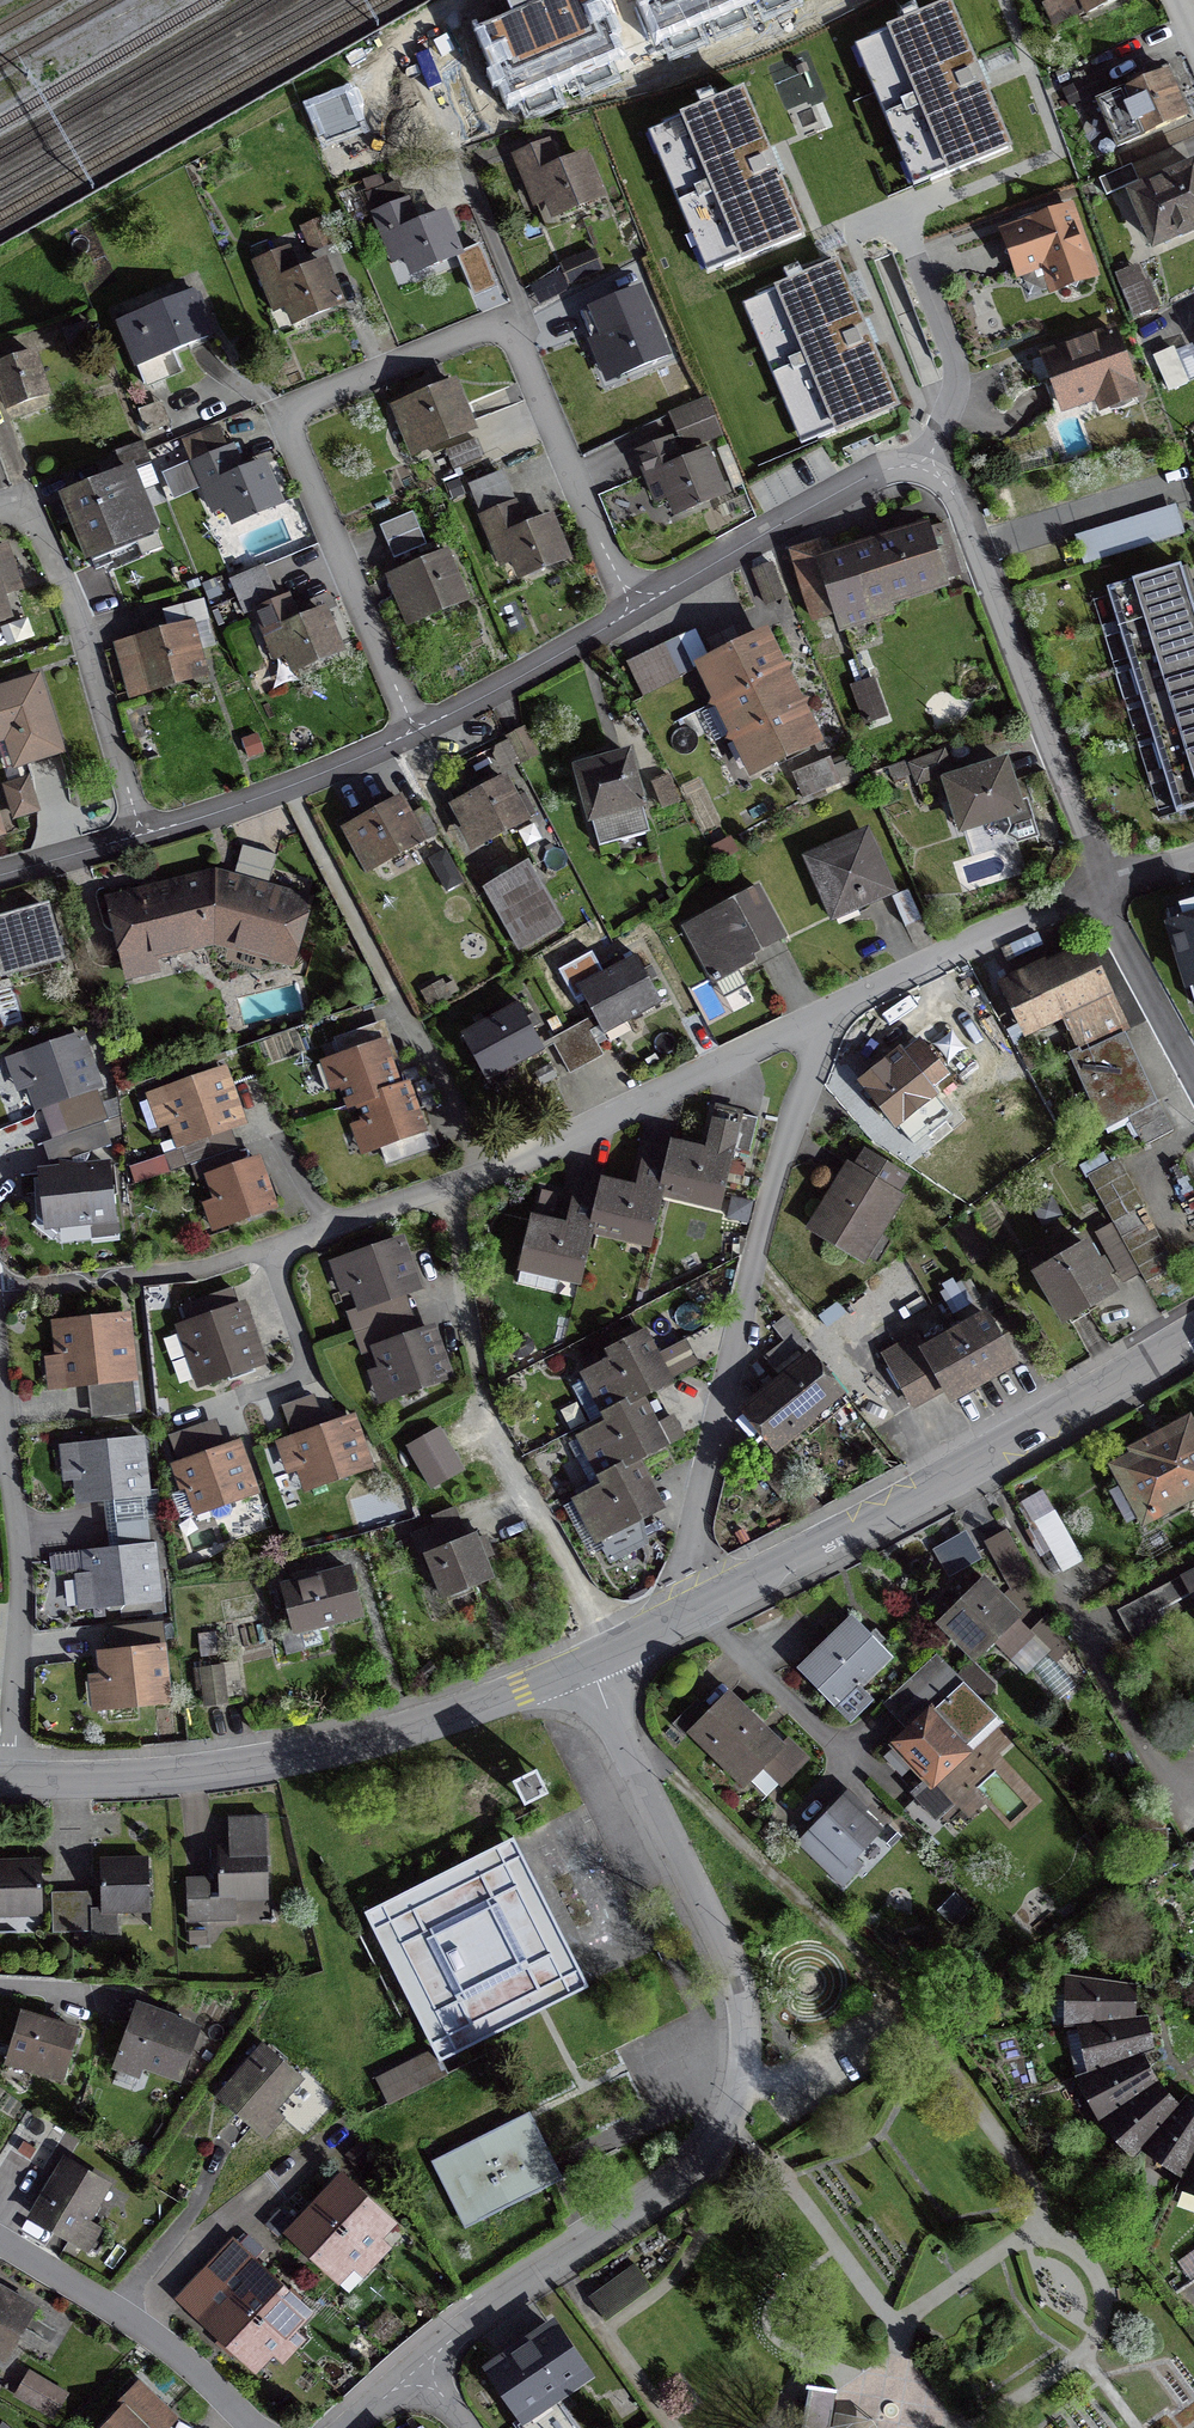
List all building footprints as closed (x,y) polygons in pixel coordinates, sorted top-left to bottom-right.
[(480,29),(489,52),(502,47),(510,65),(498,70),(510,99),(620,56),(608,26),(596,31),(589,13),(602,8),(599,0),(554,0),(535,8),(480,29)] [(659,3),(646,9),(659,39),(750,0),(658,0),(659,3)] [(1086,15),(1120,0),(1060,0),(1068,20),(1085,12),(1086,15)] [(930,179),(1008,147),(982,85),(948,5),(871,37),(930,179)] [(1100,73),(1071,86),(1079,102),(1108,89),(1100,73)] [(1096,104),(1116,149),(1184,118),(1165,73),(1096,104)] [(721,265),(798,233),(773,172),(739,90),(662,122),(721,265)] [(345,91),(312,106),(324,133),(349,122),(358,118),(345,91)] [(545,169),(536,148),(514,157),(525,183),(539,177),(555,216),(597,199),(579,158),(555,168),(553,166),(545,169)] [(1104,197),(1137,182),(1130,166),(1097,180),(1104,197)] [(1130,194),(1153,246),(1193,227),(1193,171),(1192,167),(1130,194)] [(368,197),(375,213),(396,204),(403,201),(397,185),(368,197)] [(408,255),(415,272),(456,255),(439,214),(414,224),(413,221),(409,223),(405,224),(396,204),(375,213),(394,260),(408,255)] [(1048,275),(1052,287),(1089,274),(1067,213),(1058,216),(1054,212),(1049,210),(1041,214),(1040,223),(1036,224),(1006,235),(1019,271),(1031,267),(1048,275)] [(325,227),(306,234),(317,258),(335,250),(325,227)] [(497,284),(479,242),(458,251),(476,293),(497,284)] [(601,270),(593,252),(560,266),(567,284),(601,270)] [(265,289),(264,289),(273,312),(288,306),(295,323),(337,306),(320,265),(295,275),(293,272),(285,276),(276,255),(255,263),(265,289)] [(816,436),(894,404),(868,344),(834,262),(757,294),(816,436)] [(1135,269),(1118,276),(1134,316),(1151,309),(1135,269)] [(663,357),(636,291),(580,314),(591,341),(604,336),(620,375),(663,357)] [(188,296),(118,325),(143,385),(178,370),(170,352),(186,345),(189,350),(205,343),(203,338),(205,338),(188,296)] [(93,344),(87,326),(75,330),(81,348),(93,344)] [(1096,396),(1101,408),(1134,396),(1111,332),(1083,342),(1043,357),(1062,408),(1096,396)] [(32,356),(0,367),(0,393),(6,409),(45,395),(32,356)] [(470,430),(451,385),(392,409),(401,431),(412,426),(422,449),(470,430)] [(683,451),(720,436),(705,401),(669,415),(683,451)] [(153,406),(138,412),(147,433),(162,427),(153,406)] [(234,524),(275,507),(259,465),(233,476),(232,473),(223,477),(214,456),(223,452),(215,433),(185,445),(213,513),(226,507),(234,524)] [(444,453),(451,469),(480,457),(474,441),(444,453)] [(147,458),(141,443),(112,453),(117,468),(147,458)] [(657,502),(670,496),(677,513),(719,496),(702,455),(677,465),(676,463),(667,466),(658,444),(637,453),(657,502)] [(128,471),(64,499),(90,562),(136,544),(140,556),(158,549),(150,528),(151,526),(146,513),(144,512),(128,471)] [(521,527),(501,476),(470,489),(501,565),(514,560),(521,577),(563,560),(546,519),(521,529),(520,527),(521,527)] [(1082,566),(1184,536),(1176,506),(1074,537),(1082,566)] [(411,513),(378,527),(392,560),(425,546),(411,513)] [(792,554),(814,621),(958,576),(945,534),(928,540),(925,531),(823,564),(817,546),(792,554)] [(3,547),(0,549),(0,589),(16,583),(3,547)] [(390,578),(408,623),(462,601),(443,556),(390,578)] [(776,563),(758,570),(771,604),(789,597),(776,563)] [(1110,584),(1176,812),(1193,807),(1193,611),(1190,598),(1180,564),(1110,584)] [(276,602),(269,586),(262,568),(229,582),(236,600),(243,616),(255,611),(276,602)] [(193,623),(207,620),(203,602),(189,605),(193,623)] [(285,623),(276,602),(255,611),(266,637),(279,632),(295,671),(337,653),(320,612),(295,622),(293,620),(285,623)] [(190,625),(133,641),(146,689),(203,673),(190,625)] [(765,634),(707,662),(759,768),(816,739),(804,714),(793,692),(774,653),(765,634)] [(680,638),(672,642),(652,652),(635,660),(649,689),(694,666),(680,638)] [(60,753),(36,678),(0,689),(0,753),(5,769),(60,753)] [(501,747),(490,752),(498,769),(509,763),(501,747)] [(590,757),(592,765),(576,770),(597,848),(648,834),(640,805),(626,756),(610,761),(607,752),(590,757)] [(943,774),(948,773),(942,754),(909,764),(914,783),(943,774)] [(1016,805),(1003,764),(946,782),(960,829),(1006,815),(1010,828),(1006,836),(1014,841),(1015,843),(1035,837),(1024,802),(1016,805)] [(829,765),(795,777),(802,797),(836,785),(829,765)] [(661,809),(677,803),(667,777),(651,783),(661,809)] [(523,822),(501,780),(453,805),(473,842),(481,845),(523,822)] [(0,791),(0,797),(8,822),(31,815),(22,785),(0,791)] [(406,817),(396,800),(344,829),(355,849),(363,845),(375,867),(420,842),(421,844),(434,837),(419,810),(406,817)] [(864,836),(809,860),(832,915),(887,891),(864,836)] [(527,868),(486,892),(518,950),(560,926),(527,868)] [(288,963),(305,902),(213,876),(110,904),(126,965),(206,943),(221,944),(288,963)] [(750,956),(782,939),(755,889),(684,927),(713,982),(715,982),(723,997),(743,986),(735,971),(753,961),(750,956)] [(891,899),(903,928),(919,921),(907,892),(891,899)] [(0,924),(0,970),(1,973),(59,957),(46,911),(0,924)] [(1193,1003),(1193,919),(1171,926),(1193,1003)] [(1089,952),(1004,992),(1022,1030),(1059,1012),(1077,1051),(1069,1055),(1094,1110),(1136,1091),(1111,1039),(1128,1031),(1117,1008),(1116,1009),(1089,952)] [(660,1003),(634,956),(576,988),(598,1028),(621,1014),(626,1022),(660,1003)] [(590,978),(582,963),(567,971),(575,986),(590,978)] [(448,998),(442,987),(423,997),(429,1008),(448,998)] [(543,1051),(517,1003),(459,1035),(481,1075),(504,1062),(509,1070),(543,1051)] [(587,1019),(553,1038),(570,1069),(579,1065),(596,1055),(604,1051),(587,1019)] [(904,1060),(897,1051),(859,1083),(861,1085),(856,1089),(861,1095),(866,1091),(894,1126),(930,1096),(951,1122),(1021,1065),(1001,1027),(964,1051),(945,1027),(904,1060)] [(335,1041),(341,1058),(318,1066),(316,1070),(324,1092),(341,1085),(348,1106),(357,1103),(373,1148),(421,1131),(418,1123),(405,1086),(396,1089),(383,1051),(380,1044),(355,1053),(349,1036),(335,1041)] [(21,1059),(37,1106),(94,1086),(78,1039),(21,1059)] [(236,1122),(220,1075),(163,1095),(180,1142),(236,1122)] [(1141,1146),(1141,1148),(1172,1132),(1156,1102),(1125,1118),(1141,1146)] [(89,1127),(106,1122),(100,1105),(83,1111),(89,1127)] [(565,1231),(530,1223),(517,1279),(521,1285),(548,1292),(554,1288),(558,1272),(566,1268),(580,1272),(591,1226),(628,1235),(635,1231),(649,1234),(659,1192),(661,1192),(662,1189),(698,1198),(705,1194),(719,1197),(733,1145),(708,1139),(706,1148),(704,1157),(670,1149),(662,1182),(639,1176),(636,1186),(634,1194),(600,1186),(592,1219),(569,1213),(567,1222),(565,1231)] [(848,1166),(808,1231),(859,1262),(899,1197),(892,1193),(902,1178),(871,1159),(862,1174),(848,1166)] [(1141,1207),(1142,1207),(1116,1160),(1085,1177),(1144,1284),(1174,1267),(1141,1207)] [(208,1179),(223,1224),(272,1207),(256,1162),(208,1179)] [(56,1172),(39,1173),(43,1208),(35,1218),(56,1235),(64,1225),(110,1220),(105,1167),(81,1169),(81,1168),(58,1164),(56,1172)] [(1115,1236),(1109,1226),(1094,1235),(1100,1245),(1115,1236)] [(361,1307),(413,1289),(396,1243),(345,1261),(361,1307)] [(1063,1320),(1111,1292),(1084,1246),(1036,1274),(1063,1320)] [(361,1307),(345,1313),(360,1355),(377,1349),(361,1307)] [(258,1364),(238,1308),(182,1328),(201,1384),(258,1364)] [(950,1398),(1010,1364),(984,1317),(924,1351),(916,1337),(883,1355),(912,1406),(944,1388),(950,1398)] [(813,1357),(784,1318),(772,1328),(782,1344),(763,1359),(781,1381),(744,1411),(773,1446),(836,1394),(809,1360),(813,1357)] [(122,1319),(57,1326),(64,1385),(93,1382),(96,1418),(134,1414),(130,1377),(128,1377),(122,1319)] [(393,1396),(444,1378),(428,1331),(377,1349),(393,1396)] [(570,1388),(589,1423),(606,1414),(610,1422),(566,1445),(587,1484),(602,1477),(606,1485),(577,1500),(598,1540),(656,1510),(641,1479),(631,1461),(661,1446),(644,1415),(635,1398),(665,1383),(647,1349),(640,1335),(611,1351),(615,1359),(586,1374),(588,1378),(570,1388)] [(348,1421),(323,1430),(320,1420),(289,1430),(308,1486),(364,1467),(348,1421)] [(1180,1501),(1193,1494),(1193,1440),(1186,1423),(1138,1448),(1140,1451),(1120,1462),(1118,1471),(1124,1483),(1132,1485),(1149,1518),(1144,1520),(1145,1522),(1181,1503),(1180,1501)] [(438,1430),(406,1448),(429,1489),(461,1470),(438,1430)] [(141,1493),(136,1444),(76,1450),(81,1499),(141,1493)] [(174,1455),(178,1466),(177,1467),(185,1491),(170,1496),(178,1518),(207,1508),(210,1518),(216,1521),(227,1517),(230,1511),(227,1501),(250,1493),(233,1447),(195,1460),(191,1449),(174,1455)] [(1060,1530),(1054,1520),(1037,1529),(1043,1540),(1060,1530)] [(957,1531),(954,1533),(945,1521),(923,1539),(944,1565),(969,1545),(957,1531)] [(410,1535),(417,1553),(434,1547),(427,1529),(410,1535)] [(601,1546),(609,1562),(640,1546),(632,1530),(601,1546)] [(489,1579),(472,1537),(426,1555),(442,1598),(489,1579)] [(1010,1589),(997,1601),(980,1584),(941,1622),(974,1656),(989,1642),(1004,1657),(1027,1635),(1043,1653),(1047,1650),(1066,1672),(1075,1664),(1046,1618),(1029,1633),(1026,1630),(1048,1611),(1027,1575),(1026,1575),(1005,1537),(988,1548),(1010,1589)] [(88,1556),(93,1605),(152,1598),(147,1550),(88,1556)] [(1179,1578),(1193,1605),(1193,1570),(1179,1578)] [(359,1615),(348,1571),(321,1577),(281,1588),(292,1631),(281,1634),(286,1654),(306,1649),(304,1643),(300,1640),(298,1630),(359,1615)] [(1147,1595),(1116,1612),(1133,1643),(1164,1626),(1147,1595)] [(821,1648),(825,1652),(802,1673),(848,1721),(869,1701),(857,1689),(889,1658),(850,1619),(821,1648)] [(145,1644),(162,1642),(160,1624),(143,1626),(145,1644)] [(101,1656),(107,1706),(163,1700),(158,1649),(101,1656)] [(964,1748),(997,1715),(937,1656),(911,1683),(936,1707),(931,1714),(964,1748)] [(200,1670),(204,1707),(224,1704),(220,1667),(200,1670)] [(780,1784),(804,1759),(786,1741),(780,1748),(726,1695),(708,1712),(695,1700),(670,1725),(683,1738),(688,1732),(709,1753),(714,1747),(748,1781),(763,1767),(780,1784)] [(964,1748),(931,1714),(895,1746),(903,1755),(891,1766),(900,1776),(912,1765),(927,1781),(947,1763),(949,1765),(955,1765),(962,1759),(963,1752),(961,1751),(964,1748)] [(548,1794),(537,1769),(513,1780),(524,1805),(548,1794)] [(850,1807),(843,1800),(801,1845),(831,1873),(873,1829),(859,1815),(854,1820),(845,1812),(850,1807)] [(227,1819),(228,1850),(216,1851),(218,1898),(207,1898),(207,1881),(185,1882),(187,1921),(231,1919),(230,1898),(266,1897),(263,1818),(227,1819)] [(525,1859),(514,1838),(366,1912),(440,2062),(544,2010),(589,1988),(525,1859)] [(148,1909),(146,1862),(98,1863),(100,1911),(148,1909)] [(39,1865),(0,1866),(0,1914),(40,1912),(39,1865)] [(90,1932),(89,1893),(78,1893),(69,1894),(60,1894),(50,1894),(51,1933),(70,1933),(90,1932)] [(1184,2098),(1183,2098),(1175,2107),(1164,2094),(1155,2083),(1148,2070),(1140,2055),(1151,2051),(1151,2050),(1147,2036),(1144,2018),(1143,2017),(1131,2018),(1132,2004),(1132,1985),(1063,1975),(1063,1978),(1072,1979),(1071,2025),(1063,2026),(1063,2027),(1063,2028),(1084,2026),(1093,2070),(1074,2077),(1074,2078),(1075,2079),(1083,2076),(1104,2116),(1096,2122),(1097,2123),(1098,2124),(1105,2118),(1136,2152),(1130,2159),(1131,2160),(1132,2161),(1145,2144),(1184,2171),(1174,2189),(1176,2190),(1180,2182),(1193,2187),(1193,2105),(1184,2098)] [(165,2020),(166,2018),(137,2007),(119,2057),(177,2078),(194,2030),(165,2020)] [(40,2022),(19,2016),(4,2064),(6,2064),(6,2063),(59,2079),(59,2081),(60,2081),(75,2033),(57,2027),(58,2024),(41,2019),(40,2022)] [(268,2111),(297,2078),(263,2049),(219,2098),(262,2136),(277,2119),(268,2111)] [(539,2167),(514,2118),(447,2152),(480,2217),(547,2183),(539,2167)] [(368,2155),(360,2145),(346,2156),(354,2166),(368,2155)] [(104,2185),(65,2162),(32,2218),(71,2241),(104,2185)] [(339,2180),(314,2207),(289,2233),(314,2257),(338,2278),(363,2252),(388,2226),(365,2204),(339,2180)] [(304,2314),(278,2291),(236,2251),(226,2262),(200,2290),(186,2304),(230,2345),(254,2367),(304,2314)] [(603,2320),(604,2321),(650,2288),(637,2272),(606,2295),(616,2310),(603,2320)] [(33,2309),(0,2289),(0,2359),(2,2360),(33,2309)] [(579,2371),(551,2329),(491,2369),(520,2412),(579,2371)] [(51,2417),(64,2396),(43,2382),(30,2404),(51,2417)] [(126,2408),(106,2427),(155,2427),(168,2414),(137,2384),(120,2401),(126,2408)] [(831,2393),(834,2394),(834,2391),(805,2386),(805,2389),(807,2389),(801,2427),(825,2427),(831,2393)] [(551,2400),(516,2425),(518,2427),(571,2427),(551,2400)]
